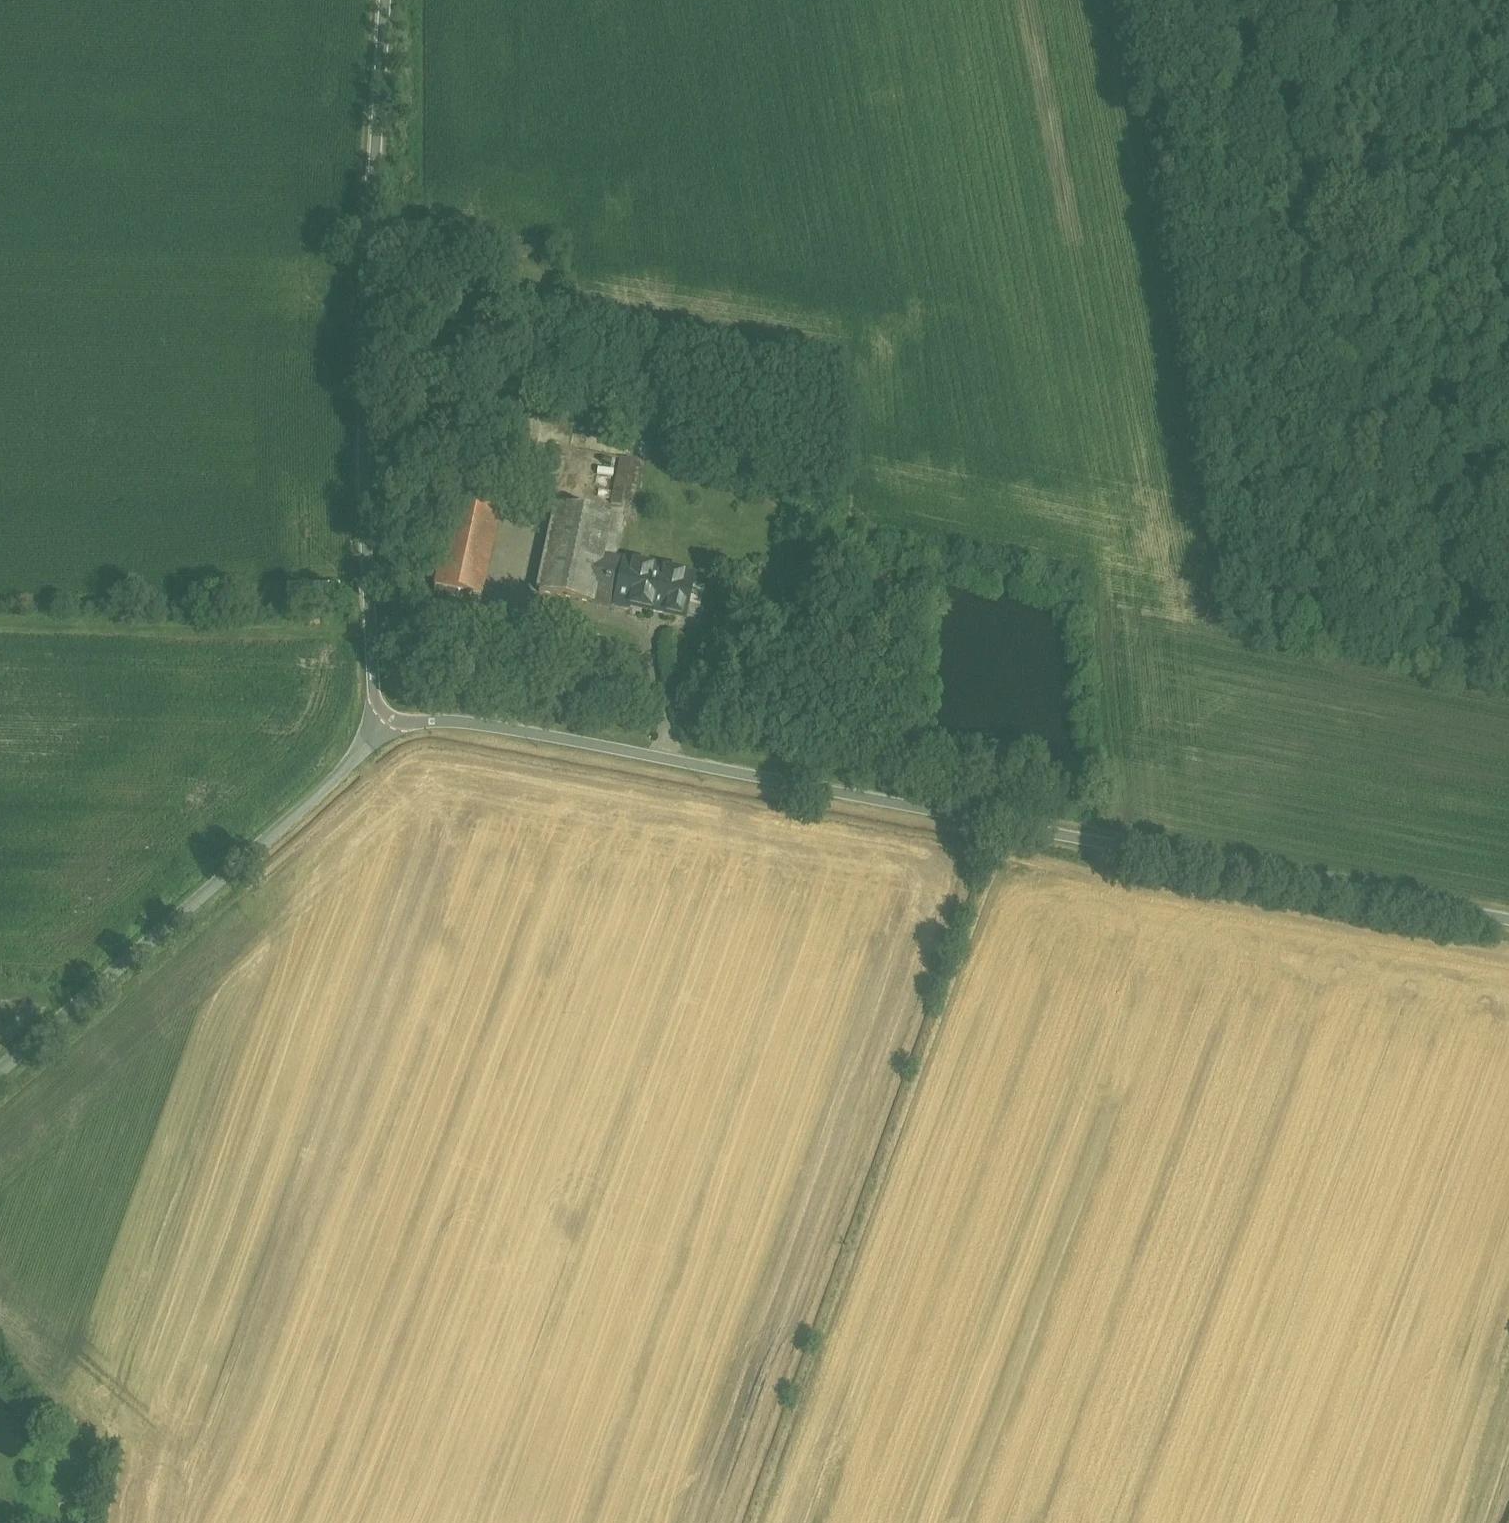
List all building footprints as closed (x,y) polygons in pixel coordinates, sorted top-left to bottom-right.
[(612,502),(624,505),(636,459),(624,456),(612,502)] [(501,506),(456,496),(436,588),(482,598),(501,506)] [(624,519),(559,505),(540,593),(592,604),(594,594),(602,557),(615,560),(624,519)] [(615,560),(602,557),(594,594),(632,602),(631,606),(687,618),(695,577),(615,560)] [(482,598),(436,588),(428,627),(473,637),(478,613),(482,598)]
